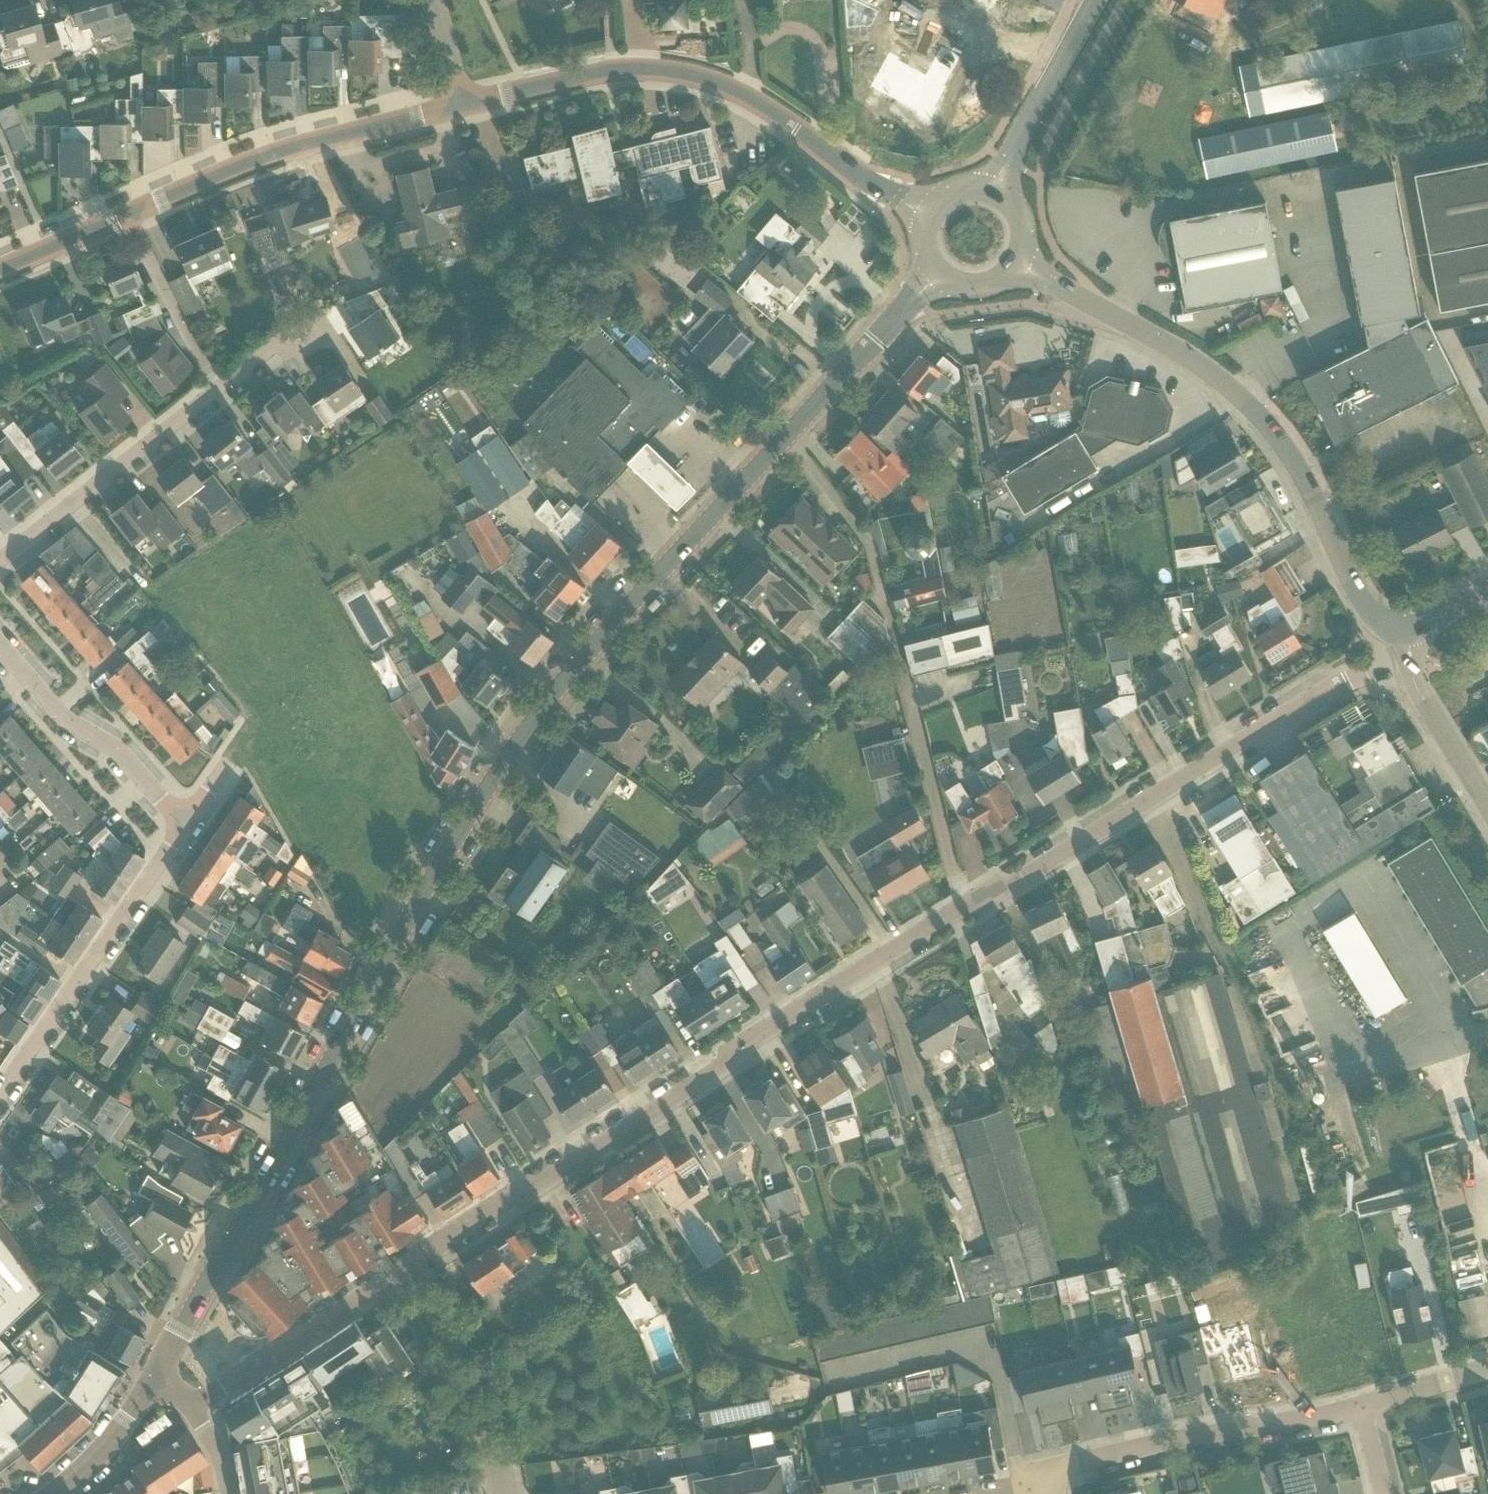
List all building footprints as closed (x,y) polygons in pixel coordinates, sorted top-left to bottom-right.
[(133,37),(122,0),(100,0),(99,0),(69,0),(73,13),(66,15),(62,20),(71,49),(71,52),(75,54),(79,55),(84,54),(89,52),(91,49),(92,44),(89,38),(92,37),(94,40),(114,34),(116,43),(133,37)] [(569,0),(532,0),(540,15),(570,1),(569,0)] [(669,2),(658,2),(659,28),(685,27),(684,1),(683,1),(683,0),(669,0),(669,2)] [(870,27),(879,11),(855,0),(844,0),(846,29),(870,27)] [(946,0),(910,0),(909,26),(902,25),(901,35),(967,38),(968,9),(946,8),(946,0)] [(1227,0),(1177,0),(1217,20),(1227,0)] [(71,49),(62,20),(56,1),(32,8),(31,5),(0,14),(0,18),(4,29),(0,30),(0,48),(1,49),(0,51),(0,62),(2,67),(7,70),(28,63),(29,65),(62,55),(61,53),(71,49)] [(294,7),(295,19),(306,19),(306,7),(294,7)] [(347,15),(347,20),(348,20),(349,60),(348,60),(349,72),(378,71),(378,49),(400,49),(400,14),(347,15)] [(306,51),(307,70),(307,82),(337,82),(336,60),(348,60),(349,60),(348,20),(347,20),(339,20),(339,26),(322,26),(322,51),(308,51),(306,51)] [(1458,20),(1239,66),(1249,117),(1469,72),(1458,20)] [(265,61),(265,82),(265,93),(295,93),(295,70),(307,70),(306,51),(308,51),(307,36),(280,37),(281,61),(266,61),(265,61)] [(940,48),(926,74),(925,73),(924,75),(919,73),(920,72),(904,64),(905,61),(903,60),(902,63),(898,60),(899,58),(889,52),(869,88),(873,91),(875,89),(883,93),(882,95),(886,98),(887,95),(917,112),(916,114),(929,122),(937,108),(935,106),(946,86),(944,86),(945,84),(959,58),(960,58),(960,57),(941,46),(940,48)] [(223,73),(224,97),(224,105),(254,104),(253,82),(265,82),(265,61),(266,61),(266,56),(239,56),(239,73),(225,73),(223,73)] [(182,89),(182,115),(182,120),(212,120),(212,98),(224,97),(223,73),(225,73),(224,62),(197,63),(198,88),(182,88),(182,89)] [(141,106),(141,133),(141,138),(171,138),(170,115),(182,115),(182,89),(156,90),(156,106),(142,106),(141,106)] [(115,124),(99,124),(100,156),(129,155),(129,133),(141,133),(141,106),(142,106),(142,99),(114,100),(115,124)] [(0,110),(0,126),(2,131),(21,122),(13,104),(0,110)] [(1328,114),(1199,140),(1206,177),(1249,169),(1249,170),(1336,152),(1328,114)] [(43,163),(58,163),(58,174),(88,174),(88,160),(100,160),(100,156),(99,124),(59,126),(43,126),(43,163)] [(635,165),(634,157),(615,162),(609,137),(606,125),(572,134),(575,145),(524,158),(532,189),(585,176),(590,198),(621,190),(619,184),(637,180),(638,178),(619,183),(616,170),(635,165)] [(631,146),(634,157),(635,165),(638,178),(637,180),(646,215),(668,212),(665,202),(686,196),(679,169),(689,167),(693,186),(723,178),(710,127),(671,136),(669,129),(656,132),(653,134),(652,136),(651,139),(651,141),(631,146)] [(16,182),(4,154),(0,156),(0,189),(16,182)] [(1414,174),(1440,310),(1487,301),(1487,160),(1414,174)] [(427,168),(398,175),(409,220),(399,223),(404,246),(419,243),(419,244),(450,236),(447,226),(465,221),(468,235),(493,229),(490,217),(487,203),(475,206),(471,186),(434,195),(427,168)] [(1361,325),(1364,324),(1417,298),(1394,178),(1335,189),(1361,325)] [(497,195),(505,228),(531,222),(523,189),(497,195)] [(271,225),(273,229),(274,229),(279,246),(335,228),(326,198),(296,208),(294,203),(268,212),(273,225),(271,225)] [(1170,224),(1182,285),(1178,286),(1180,294),(1183,293),(1186,308),(1250,296),(1250,300),(1256,299),(1255,296),(1282,291),(1266,206),(1170,224)] [(224,213),(229,225),(238,221),(233,209),(224,213)] [(757,265),(735,290),(755,306),(766,294),(785,310),(799,293),(796,290),(815,267),(804,258),(814,246),(815,247),(827,233),(808,217),(796,231),(774,213),(755,236),(771,249),(769,253),(765,250),(754,263),(757,265)] [(252,233),(257,248),(272,243),(267,228),(252,233)] [(179,256),(187,274),(192,285),(230,268),(213,229),(190,239),(188,234),(173,241),(178,252),(176,253),(178,256),(179,256)] [(388,278),(364,234),(336,250),(360,294),(388,278)] [(649,261),(682,289),(702,265),(667,237),(649,261)] [(100,266),(101,268),(95,270),(101,283),(103,284),(107,282),(112,295),(126,289),(129,294),(133,296),(136,294),(141,306),(120,315),(126,328),(136,324),(154,315),(160,312),(155,300),(148,302),(127,254),(100,266)] [(182,275),(169,282),(186,314),(199,307),(182,275)] [(710,306),(682,336),(696,349),(695,350),(706,360),(721,373),(734,359),(730,356),(748,337),(733,323),(726,316),(725,317),(720,313),(731,299),(706,280),(696,294),(710,306)] [(376,289),(364,293),(345,301),(359,322),(349,329),(368,357),(398,337),(380,310),(387,305),(376,289)] [(21,326),(23,329),(29,344),(59,331),(64,342),(85,333),(85,332),(88,330),(83,318),(73,323),(62,297),(37,308),(35,303),(16,311),(22,326),(21,326)] [(1324,367),(1319,369),(1302,378),(1315,405),(1314,405),(1321,418),(1334,444),(1357,433),(1356,432),(1440,390),(1458,381),(1424,313),(1420,314),(1417,298),(1364,324),(1368,347),(1325,368),(1324,367)] [(88,330),(95,344),(111,338),(109,334),(99,311),(83,318),(88,330)] [(109,334),(111,338),(111,339),(128,332),(132,341),(160,328),(154,315),(136,324),(126,328),(109,334)] [(576,348),(586,358),(655,425),(661,431),(678,413),(678,412),(688,401),(676,389),(673,386),(672,386),(655,370),(647,378),(610,343),(613,340),(599,326),(596,329),(581,338),(574,345),(577,348),(576,348)] [(1475,343),(1463,346),(1487,396),(1487,328),(1473,331),(1475,343)] [(163,334),(148,347),(152,352),(138,363),(160,391),(187,370),(170,349),(174,347),(163,334)] [(78,347),(89,342),(85,335),(74,340),(78,347)] [(1010,343),(979,348),(984,373),(994,371),(996,383),(990,384),(996,418),(1002,417),(1005,438),(1026,435),(1022,413),(1027,412),(1027,417),(1034,422),(1049,420),(1049,423),(1056,428),(1066,426),(1070,419),(1067,405),(1071,405),(1066,375),(1068,375),(1068,371),(1049,374),(1047,374),(1046,375),(1045,376),(1045,377),(1045,379),(1030,381),(1029,377),(1029,375),(1027,374),(1025,373),(1023,373),(1021,374),(1020,376),(1019,378),(1019,379),(1009,381),(1007,369),(1014,368),(1010,343)] [(84,350),(72,356),(83,370),(93,362),(84,350)] [(898,381),(913,394),(919,399),(929,387),(939,396),(951,382),(953,383),(958,377),(957,367),(943,355),(934,365),(921,354),(898,381)] [(523,423),(529,431),(555,464),(557,468),(592,502),(629,464),(623,459),(655,425),(586,358),(523,423)] [(312,405),(323,421),(327,427),(367,400),(342,363),(317,380),(327,395),(312,405)] [(683,371),(691,378),(698,371),(690,363),(683,371)] [(79,411),(88,423),(101,439),(124,420),(114,408),(118,405),(109,395),(120,386),(103,364),(78,384),(91,401),(79,411)] [(1006,483),(985,495),(988,503),(1010,490),(1024,514),(1098,469),(1090,455),(1116,439),(1138,444),(1148,438),(1164,429),(1169,409),(1159,392),(1109,380),(1091,390),(1088,404),(1081,430),(1077,432),(1076,430),(1001,475),(1006,483)] [(870,432),(874,435),(875,433),(888,444),(899,455),(912,441),(900,431),(916,413),(905,403),(890,390),(879,403),(881,405),(864,424),(871,431),(870,432)] [(268,406),(257,415),(265,425),(256,432),(271,450),(288,472),(299,463),(278,438),(303,418),(308,425),(311,423),(319,416),(299,391),(288,400),(281,391),(265,403),(268,406)] [(366,404),(380,424),(392,415),(379,396),(366,404)] [(53,412),(61,423),(68,417),(60,406),(53,412)] [(325,426),(319,416),(311,423),(318,432),(325,426)] [(965,440),(942,418),(933,428),(956,449),(958,462),(969,450),(965,440)] [(1,429),(14,446),(20,453),(30,445),(54,475),(79,456),(58,429),(50,419),(38,428),(38,427),(25,437),(12,421),(1,429)] [(211,453),(213,457),(215,456),(223,467),(235,458),(249,477),(264,465),(278,484),(290,474),(288,472),(271,450),(260,459),(250,446),(250,445),(231,420),(203,442),(212,452),(211,453)] [(480,448),(477,449),(508,497),(528,483),(488,422),(471,434),(480,448)] [(956,449),(933,428),(923,439),(946,460),(953,467),(958,462),(956,449)] [(555,464),(529,431),(509,445),(533,480),(555,464)] [(892,451),(886,458),(859,431),(836,454),(880,499),(911,469),(892,451)] [(1194,457),(1191,450),(1174,460),(1179,487),(1198,476),(1207,492),(1223,482),(1226,484),(1237,479),(1235,475),(1248,468),(1230,437),(1194,457)] [(679,467),(651,441),(630,462),(658,488),(680,510),(702,489),(679,467)] [(1441,469),(1441,470),(1456,501),(1447,506),(1458,529),(1468,524),(1469,527),(1487,517),(1487,484),(1473,453),(1471,455),(1465,444),(1436,458),(1441,469)] [(8,511),(29,495),(20,483),(34,472),(20,453),(14,446),(0,457),(0,501),(8,511)] [(508,497),(477,449),(458,462),(489,509),(508,497)] [(159,477),(171,492),(179,502),(194,490),(212,514),(226,504),(239,521),(246,517),(232,499),(233,498),(217,478),(206,486),(183,458),(159,477)] [(1232,509),(1259,554),(1293,534),(1265,486),(1247,496),(1240,486),(1204,507),(1209,523),(1232,509)] [(137,493),(112,513),(124,529),(133,541),(147,531),(161,549),(178,535),(183,531),(176,522),(164,507),(154,515),(150,510),(137,493)] [(546,498),(534,512),(573,548),(568,554),(593,577),(607,561),(561,519),(553,507),(546,498)] [(561,499),(553,507),(561,519),(607,561),(622,545),(576,503),(571,508),(561,499)] [(824,585),(856,551),(802,501),(770,535),(824,585)] [(1458,529),(1447,506),(1437,511),(1436,510),(1395,530),(1410,561),(1422,555),(1424,558),(1441,550),(1439,546),(1451,540),(1448,534),(1458,529)] [(480,551),(489,568),(491,572),(501,561),(513,550),(492,521),(487,511),(466,523),(475,541),(480,551)] [(910,584),(890,590),(895,609),(916,603),(916,605),(946,598),(935,538),(933,533),(929,528),(924,526),(918,525),(913,525),(908,528),(904,532),(902,537),(901,542),(902,547),(905,552),(908,554),(911,557),(914,558),(918,559),(922,558),(926,578),(910,582),(910,584)] [(76,526),(39,555),(47,565),(71,544),(86,560),(85,562),(81,565),(81,566),(97,553),(88,542),(76,526)] [(436,589),(443,595),(440,599),(460,614),(473,598),(495,616),(501,621),(511,608),(493,593),(496,589),(478,574),(489,568),(480,551),(478,552),(464,528),(444,539),(458,564),(466,559),(467,565),(454,581),(446,575),(436,589)] [(521,541),(514,548),(522,560),(571,602),(585,586),(559,564),(555,569),(521,541)] [(1173,546),(1174,565),(1217,561),(1215,543),(1173,546)] [(513,550),(501,561),(535,590),(530,597),(557,619),(571,602),(522,560),(514,548),(513,550)] [(97,553),(81,566),(93,579),(86,586),(92,592),(115,573),(107,565),(97,553)] [(758,556),(731,585),(755,609),(763,600),(777,613),(771,619),(790,636),(815,608),(782,577),(781,578),(758,556)] [(1256,635),(1256,636),(1271,661),(1300,644),(1292,630),(1296,627),(1299,622),(1301,615),(1300,610),(1298,605),(1294,597),(1306,590),(1285,557),(1259,573),(1284,612),(1278,616),(1280,620),(1272,626),(1258,603),(1247,610),(1250,623),(1249,623),(1256,635)] [(996,558),(980,569),(981,575),(999,571),(996,558)] [(417,564),(394,577),(401,590),(424,576),(417,564)] [(22,582),(40,602),(60,585),(42,565),(22,582)] [(92,592),(78,605),(58,622),(76,643),(96,625),(89,617),(99,608),(98,606),(123,583),(115,573),(92,592)] [(1238,580),(1227,583),(1232,598),(1242,595),(1238,580)] [(1232,598),(1227,583),(1215,587),(1220,601),(1232,598)] [(60,585),(40,602),(58,622),(78,605),(60,585)] [(976,596),(952,602),(957,623),(981,617),(976,596)] [(862,600),(843,621),(873,648),(879,653),(889,641),(884,620),(862,600)] [(429,608),(417,615),(429,635),(441,628),(429,608)] [(498,626),(492,633),(508,646),(510,644),(535,664),(553,641),(511,608),(501,621),(495,616),(491,620),(498,626)] [(1225,658),(1201,672),(1204,678),(1203,679),(1206,683),(1207,682),(1216,697),(1250,676),(1235,651),(1241,648),(1226,624),(1231,621),(1223,608),(1200,622),(1208,636),(1213,633),(1223,649),(1220,651),(1225,658)] [(138,621),(116,642),(125,652),(137,641),(142,637),(141,636),(147,631),(138,621)] [(843,621),(827,638),(856,665),(873,648),(843,621)] [(956,630),(924,638),(904,644),(912,675),(948,666),(993,655),(987,623),(982,624),(956,630)] [(96,625),(76,643),(95,664),(115,647),(96,625)] [(441,658),(458,640),(449,631),(434,647),(441,658)] [(487,646),(467,631),(459,641),(479,656),(487,646)] [(670,681),(711,719),(713,716),(704,707),(744,666),(713,637),(670,681)] [(154,675),(137,657),(145,649),(137,641),(125,652),(131,659),(108,679),(126,700),(146,682),(154,675)] [(746,785),(831,698),(795,663),(786,671),(767,653),(748,673),(769,692),(767,694),(788,715),(733,772),(746,785)] [(416,672),(436,707),(461,693),(441,658),(416,672)] [(449,671),(455,679),(487,704),(496,693),(500,696),(508,685),(505,682),(506,681),(492,670),(495,667),(483,658),(471,673),(457,661),(449,671)] [(1160,711),(1155,714),(1164,729),(1193,711),(1184,697),(1192,692),(1172,659),(1159,667),(1170,685),(1151,696),(1160,711)] [(1129,660),(1112,663),(1118,696),(1118,697),(1134,694),(1129,660)] [(996,670),(1003,710),(1027,706),(1020,666),(996,670)] [(165,684),(174,693),(174,694),(175,693),(186,683),(177,673),(165,684)] [(211,696),(218,690),(221,687),(213,678),(203,687),(211,696)] [(146,682),(126,700),(144,720),(164,702),(163,702),(146,682)] [(211,696),(209,698),(229,721),(239,713),(218,690),(211,696)] [(407,692),(391,701),(435,780),(448,788),(457,773),(458,774),(475,747),(448,729),(438,745),(407,692)] [(164,702),(144,720),(162,740),(182,722),(193,712),(175,693),(174,694),(174,693),(163,702),(164,702)] [(1104,726),(1093,733),(1099,744),(1110,761),(1132,748),(1124,734),(1128,731),(1120,717),(1137,707),(1134,694),(1118,697),(1118,696),(1107,703),(1095,710),(1104,726)] [(643,746),(657,726),(619,698),(612,708),(605,702),(593,718),(601,724),(594,734),(616,750),(613,754),(633,769),(648,749),(643,746)] [(182,722),(162,740),(181,761),(201,743),(203,746),(212,734),(203,724),(194,713),(193,712),(182,722)] [(7,716),(0,722),(0,753),(1,755),(24,735),(7,716)] [(1341,734),(1332,739),(1358,781),(1364,777),(1365,779),(1403,756),(1400,751),(1397,753),(1389,740),(1388,740),(1385,735),(1386,735),(1377,719),(1371,722),(1374,728),(1372,726),(1370,723),(1368,722),(1365,721),(1362,721),(1359,722),(1351,727),(1349,724),(1339,730),(1341,734)] [(990,753),(1007,749),(1001,721),(983,725),(990,753)] [(1036,762),(1023,770),(1043,802),(1081,779),(1074,768),(1076,767),(1076,768),(1089,760),(1082,724),(1056,728),(1061,754),(1039,767),(1036,762)] [(203,747),(214,754),(223,740),(213,733),(203,747)] [(597,800),(618,770),(566,734),(539,774),(570,796),(577,786),(597,800)] [(24,735),(1,755),(19,774),(41,754),(24,735)] [(870,781),(911,770),(903,737),(862,748),(870,781)] [(1356,807),(1342,816),(1303,752),(1262,777),(1281,809),(1267,818),(1308,883),(1378,842),(1356,807)] [(35,793),(58,773),(41,754),(19,774),(28,785),(21,792),(28,800),(35,793)] [(1375,795),(1356,807),(1378,842),(1435,808),(1426,794),(1427,794),(1422,785),(1421,785),(1403,756),(1365,779),(1375,795)] [(965,786),(949,796),(969,830),(989,818),(995,828),(997,826),(1000,828),(1008,823),(1007,820),(1017,814),(1007,797),(1012,794),(1000,775),(1005,772),(997,759),(985,766),(996,784),(976,796),(979,801),(975,803),(965,786)] [(707,823),(742,787),(720,765),(685,801),(707,823)] [(785,786),(770,765),(729,807),(738,819),(785,786)] [(58,773),(35,793),(53,813),(75,793),(58,773)] [(75,793),(53,813),(70,832),(92,812),(75,793)] [(1230,900),(1240,918),(1244,923),(1295,891),(1245,811),(1234,794),(1200,814),(1238,875),(1223,884),(1232,899),(1230,900)] [(239,797),(223,820),(244,834),(256,843),(264,831),(252,822),(260,811),(239,797)] [(858,857),(878,893),(879,893),(885,902),(905,890),(904,888),(911,884),(913,887),(928,878),(907,842),(927,829),(913,807),(883,825),(890,837),(858,857)] [(18,809),(6,820),(13,828),(25,817),(18,809)] [(711,832),(709,829),(693,842),(711,869),(747,844),(729,819),(711,832)] [(99,820),(84,833),(81,836),(91,846),(94,850),(90,855),(127,880),(142,858),(119,842),(99,820)] [(223,820),(208,842),(229,857),(242,865),(245,867),(260,845),(256,843),(244,834),(223,820)] [(506,901),(531,919),(568,869),(552,857),(562,843),(531,821),(517,841),(526,847),(524,850),(515,861),(517,863),(512,868),(511,868),(510,867),(508,867),(507,868),(506,869),(505,870),(504,872),(504,874),(505,875),(506,876),(506,877),(501,874),(487,894),(503,905),(506,901)] [(631,888),(660,858),(609,821),(585,854),(595,862),(583,879),(603,894),(615,877),(631,888)] [(1401,853),(1387,862),(1460,983),(1462,982),(1478,1008),(1472,1009),(1472,1011),(1484,1009),(1487,1007),(1487,929),(1431,835),(1401,853)] [(34,858),(44,868),(67,847),(58,837),(34,858)] [(274,854),(286,863),(292,854),(284,840),(274,854)] [(192,865),(209,876),(224,887),(225,888),(234,875),(247,885),(255,874),(242,865),(229,857),(208,842),(192,865)] [(1164,917),(1185,904),(1175,887),(1170,871),(1154,843),(1128,858),(1145,886),(1164,917)] [(7,852),(13,858),(22,850),(17,844),(7,852)] [(63,863),(55,875),(73,887),(79,878),(88,885),(112,902),(127,880),(90,855),(93,857),(83,870),(79,867),(76,872),(63,863)] [(1094,941),(1100,960),(1109,989),(1152,977),(1150,970),(1137,931),(1125,892),(1107,862),(1087,874),(1104,903),(1102,904),(1106,917),(1112,916),(1117,935),(1094,941)] [(291,864),(285,875),(303,886),(310,875),(291,864)] [(224,887),(209,876),(192,865),(177,887),(196,900),(191,908),(210,922),(217,911),(210,907),(224,887)] [(826,866),(797,886),(807,902),(809,900),(821,916),(819,918),(829,933),(832,931),(841,944),(867,926),(826,866)] [(670,900),(687,883),(670,867),(654,884),(670,900)] [(45,889),(47,886),(64,898),(51,917),(61,924),(85,941),(101,918),(76,902),(67,896),(73,887),(55,875),(43,868),(34,881),(45,889)] [(277,875),(269,870),(263,879),(271,885),(277,875)] [(1298,870),(1288,876),(1296,890),(1307,884),(1298,870)] [(1024,912),(1033,930),(1037,939),(1048,934),(1069,982),(1081,976),(1071,951),(1079,947),(1056,897),(1024,912)] [(0,905),(0,916),(14,936),(31,947),(38,938),(47,944),(46,946),(70,963),(85,941),(61,924),(51,917),(38,936),(22,924),(21,925),(5,901),(0,905)] [(237,915),(243,919),(239,924),(247,931),(261,912),(247,902),(237,915)] [(281,927),(287,930),(308,942),(301,955),(334,974),(346,951),(333,944),(335,939),(304,922),(310,911),(295,902),(281,927)] [(801,917),(791,902),(759,922),(774,944),(763,951),(770,962),(767,964),(785,992),(815,972),(786,927),(801,917)] [(210,922),(191,908),(187,906),(176,922),(198,938),(210,922)] [(739,908),(719,921),(725,931),(728,929),(741,950),(752,943),(738,922),(745,917),(739,908)] [(1377,1017),(1408,998),(1355,911),(1324,930),(1377,1017)] [(1166,923),(1137,931),(1150,970),(1165,965),(1169,964),(1174,951),(1166,923)] [(1005,925),(972,944),(980,972),(991,965),(997,975),(1027,1016),(1045,1003),(1030,959),(1027,961),(1005,925)] [(141,972),(145,975),(157,983),(183,945),(158,927),(144,947),(148,950),(136,968),(142,972),(141,972)] [(607,931),(596,940),(604,951),(616,942),(607,931)] [(706,987),(725,1017),(727,1016),(731,1018),(739,1013),(738,1009),(747,1003),(736,985),(741,982),(746,991),(758,983),(726,935),(714,943),(719,950),(693,967),(706,987)] [(45,1000),(59,979),(16,949),(3,940),(0,944),(0,954),(2,956),(0,959),(0,969),(45,1000)] [(291,979),(304,987),(321,996),(332,977),(272,944),(265,956),(295,972),(291,979)] [(697,1035),(725,1017),(706,987),(689,998),(682,987),(670,995),(646,958),(634,966),(637,971),(661,1008),(672,1001),(686,1022),(688,1021),(697,1035)] [(319,1000),(261,967),(246,960),(239,972),(282,997),(277,1006),(307,1022),(319,1000)] [(1152,977),(1109,989),(1113,1001),(1088,1009),(1119,1112),(1143,1105),(1191,1265),(1247,1248),(1296,1222),(1290,1200),(1299,1197),(1281,1134),(1283,1134),(1241,1003),(1239,1003),(1229,980),(1225,981),(1222,973),(1172,987),(1165,965),(1150,970),(1152,977)] [(0,969),(0,984),(13,992),(6,1003),(10,1006),(9,1007),(13,1011),(30,1022),(45,1000),(0,969)] [(218,971),(212,983),(242,1000),(249,988),(218,971)] [(650,1015),(661,1008),(637,971),(626,977),(650,1015)] [(969,978),(973,994),(990,1049),(1003,1041),(986,987),(981,972),(969,978)] [(1059,1042),(1077,1037),(1064,994),(1045,999),(1048,1010),(1049,1010),(1059,1042)] [(131,1010),(152,1025),(161,1011),(141,996),(131,1010)] [(914,1032),(916,1035),(928,1055),(952,1040),(965,1061),(975,1055),(980,1063),(986,1060),(991,1057),(985,1048),(987,1047),(956,996),(941,1004),(943,1006),(912,1025),(915,1031),(914,1032)] [(89,1052),(107,1064),(127,1035),(119,1029),(130,1013),(109,998),(88,1029),(99,1037),(89,1052)] [(192,998),(187,1007),(227,1030),(233,1019),(208,1004),(207,1006),(192,998)] [(243,999),(237,1010),(266,1027),(259,1040),(288,1056),(302,1031),(243,999)] [(527,1005),(500,1032),(507,1043),(525,1071),(531,1081),(545,1072),(519,1032),(537,1020),(527,1005)] [(227,1030),(187,1007),(187,1009),(195,1013),(189,1024),(220,1042),(227,1030)] [(14,1044),(27,1025),(6,1011),(0,1020),(0,1034),(14,1044)] [(632,1030),(656,1066),(678,1052),(660,1026),(653,1016),(632,1030)] [(866,1019),(836,1038),(843,1050),(833,1057),(837,1063),(853,1089),(867,1080),(861,1069),(884,1054),(871,1035),(875,1032),(866,1019)] [(656,1066),(632,1030),(612,1043),(599,1022),(587,1030),(611,1067),(621,1060),(634,1080),(656,1066)] [(575,1079),(592,1107),(614,1093),(601,1073),(611,1067),(587,1030),(575,1038),(594,1067),(575,1079)] [(507,1043),(500,1032),(480,1052),(490,1061),(507,1043)] [(219,1043),(212,1057),(270,1089),(281,1068),(252,1052),(248,1059),(219,1043)] [(794,1064),(804,1081),(819,1105),(826,1100),(838,1111),(853,1101),(848,1086),(823,1046),(794,1064)] [(203,1052),(198,1061),(196,1065),(204,1070),(234,1086),(229,1094),(258,1110),(270,1089),(212,1057),(203,1052)] [(592,1107),(575,1079),(565,1064),(552,1072),(562,1088),(553,1093),(571,1121),(592,1107)] [(902,1069),(886,1074),(899,1116),(914,1111),(902,1069)] [(31,1119),(47,1130),(56,1118),(67,1125),(71,1120),(71,1121),(72,1120),(91,1133),(93,1130),(94,1130),(100,1123),(115,1100),(73,1070),(65,1082),(56,1075),(40,1099),(43,1101),(31,1119)] [(490,1093),(525,1150),(550,1135),(541,1120),(552,1113),(531,1081),(525,1071),(490,1093)] [(462,1123),(463,1122),(466,1120),(485,1148),(503,1136),(460,1072),(452,1078),(469,1105),(456,1114),(462,1123)] [(745,1095),(766,1129),(779,1120),(783,1127),(788,1128),(806,1117),(806,1115),(805,1112),(786,1082),(776,1088),(770,1079),(764,1082),(760,1081),(751,1086),(751,1091),(745,1095)] [(115,1100),(127,1106),(134,1094),(122,1088),(115,1100)] [(290,1194),(351,1275),(428,1222),(415,1199),(382,1149),(348,1090),(321,1138),(326,1145),(312,1154),(290,1194)] [(218,1106),(190,1092),(182,1107),(193,1114),(185,1128),(224,1149),(225,1147),(229,1147),(230,1146),(233,1140),(233,1139),(231,1136),(233,1133),(237,1126),(236,1125),(236,1124),(232,1122),(215,1112),(218,1106)] [(100,1123),(94,1130),(121,1153),(125,1144),(119,1141),(110,1136),(129,1108),(127,1106),(115,1100),(100,1123)] [(701,1135),(723,1169),(742,1157),(743,1153),(739,1146),(752,1138),(730,1104),(724,1108),(720,1105),(711,1112),(711,1116),(705,1120),(711,1129),(701,1135)] [(966,1106),(950,1111),(968,1170),(1023,1154),(1009,1107),(970,1119),(966,1106)] [(825,1110),(806,1115),(806,1117),(816,1149),(820,1161),(836,1156),(832,1144),(834,1143),(825,1110)] [(499,1179),(463,1122),(462,1123),(448,1131),(466,1159),(457,1165),(476,1194),(499,1179)] [(162,1136),(153,1153),(178,1166),(170,1181),(183,1188),(201,1197),(208,1183),(210,1184),(212,1180),(211,1179),(214,1172),(200,1165),(202,1161),(192,1156),(198,1146),(180,1136),(166,1129),(162,1136)] [(415,1199),(427,1191),(444,1218),(473,1199),(455,1172),(453,1173),(441,1181),(434,1171),(420,1180),(394,1138),(382,1149),(415,1199)] [(657,1138),(626,1159),(646,1190),(651,1186),(677,1169),(682,1176),(677,1179),(690,1198),(710,1184),(708,1176),(686,1143),(669,1155),(657,1138)] [(55,1158),(68,1148),(61,1140),(49,1151),(55,1158)] [(972,1298),(1058,1272),(1023,1154),(968,1170),(993,1251),(961,1262),(966,1277),(972,1298)] [(626,1159),(605,1173),(624,1202),(637,1194),(653,1218),(658,1214),(661,1219),(666,1220),(671,1216),(651,1186),(646,1190),(626,1159)] [(2,1199),(17,1188),(0,1163),(0,1197),(2,1199)] [(446,1163),(434,1171),(441,1181),(453,1173),(446,1163)] [(138,1215),(127,1223),(149,1252),(161,1242),(157,1237),(164,1231),(176,1238),(190,1211),(177,1204),(181,1196),(158,1184),(146,1173),(136,1192),(152,1201),(144,1218),(138,1215)] [(605,1173),(570,1195),(614,1267),(619,1264),(620,1266),(648,1248),(650,1252),(657,1247),(637,1215),(635,1217),(624,1202),(605,1173)] [(1361,1176),(1343,1186),(1349,1196),(1367,1186),(1361,1176)] [(778,1192),(787,1215),(792,1231),(804,1226),(798,1211),(801,1210),(793,1186),(778,1192)] [(149,1252),(127,1223),(101,1190),(84,1203),(101,1225),(100,1229),(103,1233),(107,1233),(116,1246),(116,1249),(119,1253),(123,1254),(124,1255),(123,1260),(116,1266),(103,1276),(126,1306),(140,1295),(126,1278),(129,1276),(130,1267),(132,1266),(133,1267),(150,1254),(149,1252)] [(787,1215),(778,1192),(764,1197),(773,1221),(776,1219),(781,1234),(792,1231),(787,1215)] [(303,1308),(351,1275),(290,1194),(272,1226),(276,1234),(262,1242),(233,1292),(229,1298),(228,1303),(228,1309),(229,1314),(230,1319),(233,1323),(236,1327),(239,1330),(244,1333),(249,1334),(255,1335),(260,1335),(265,1333),(268,1332),(272,1336),(303,1308)] [(39,1292),(48,1285),(0,1222),(0,1329),(39,1292)] [(463,1266),(481,1295),(527,1265),(523,1260),(535,1252),(521,1230),(507,1239),(508,1241),(497,1248),(495,1245),(463,1266)] [(1111,1242),(1102,1244),(1106,1260),(1115,1258),(1111,1242)] [(947,1257),(954,1281),(958,1280),(966,1277),(961,1262),(959,1254),(947,1257)] [(1110,1286),(1127,1282),(1123,1264),(1105,1268),(1110,1286)] [(1392,1292),(1414,1286),(1411,1275),(1414,1274),(1412,1267),(1390,1272),(1391,1274),(1388,1275),(1392,1292)] [(1188,1284),(1185,1271),(1173,1275),(1176,1287),(1188,1285),(1188,1284)] [(355,1301),(373,1290),(364,1275),(346,1285),(355,1301)] [(1084,1276),(1058,1281),(1060,1294),(1087,1289),(1084,1276)] [(1055,1293),(1053,1281),(1028,1286),(1030,1298),(1055,1293)] [(636,1282),(615,1294),(636,1328),(657,1316),(636,1282)] [(959,1301),(955,1284),(931,1289),(935,1307),(959,1301)] [(1390,1292),(1403,1343),(1435,1335),(1422,1284),(1414,1286),(1392,1292),(1390,1292)] [(71,1305),(77,1308),(80,1312),(78,1315),(85,1323),(88,1320),(94,1326),(91,1331),(106,1339),(102,1347),(131,1363),(144,1339),(110,1320),(115,1311),(102,1304),(104,1301),(92,1288),(84,1294),(78,1291),(71,1305)] [(0,1329),(0,1333),(5,1338),(45,1301),(39,1292),(0,1329)] [(995,1322),(990,1294),(972,1299),(935,1307),(857,1326),(824,1334),(812,1335),(819,1362),(995,1322)] [(1487,1335),(1487,1311),(1484,1295),(1458,1301),(1467,1340),(1487,1335)] [(875,1306),(864,1309),(867,1319),(878,1316),(875,1306)] [(8,1341),(18,1353),(19,1352),(39,1377),(89,1422),(90,1421),(91,1421),(123,1370),(91,1350),(94,1345),(80,1336),(77,1341),(62,1330),(44,1307),(8,1341)] [(355,1320),(303,1355),(304,1355),(324,1385),(365,1357),(378,1377),(392,1368),(396,1374),(413,1363),(386,1322),(366,1336),(355,1320)] [(1208,1363),(1199,1329),(1153,1341),(1167,1397),(1202,1388),(1196,1365),(1208,1363)] [(1138,1332),(1117,1337),(1120,1348),(1131,1346),(1134,1359),(1144,1356),(1138,1332)] [(14,1357),(0,1341),(0,1370),(14,1357)] [(1103,1352),(1116,1406),(1132,1402),(1128,1383),(1138,1381),(1139,1386),(1140,1386),(1134,1359),(1131,1346),(1120,1348),(1103,1352)] [(420,1351),(413,1357),(424,1374),(432,1368),(420,1351)] [(14,1357),(0,1370),(0,1385),(15,1402),(0,1414),(0,1470),(1,1472),(12,1463),(10,1461),(23,1451),(39,1468),(89,1422),(39,1377),(19,1352),(18,1353),(14,1357)] [(1045,1366),(1058,1420),(1074,1416),(1071,1402),(1096,1396),(1099,1410),(1116,1406),(1103,1352),(1045,1366)] [(324,1385),(304,1355),(303,1356),(304,1356),(281,1370),(308,1414),(332,1398),(324,1385)] [(1041,1424),(1058,1420),(1045,1366),(1018,1372),(1027,1413),(1028,1412),(1027,1407),(1037,1404),(1041,1424)] [(933,1392),(929,1369),(905,1376),(906,1378),(908,1392),(909,1396),(933,1392)] [(308,1414),(281,1370),(251,1389),(280,1432),(278,1433),(278,1438),(288,1436),(299,1434),(319,1430),(308,1414)] [(908,1392),(906,1378),(886,1381),(889,1395),(908,1392)] [(702,1427),(772,1413),(766,1380),(696,1394),(702,1427)] [(884,1394),(881,1382),(867,1386),(869,1397),(884,1394)] [(15,1402),(0,1385),(0,1414),(15,1402)] [(251,1389),(230,1401),(227,1415),(245,1438),(231,1441),(241,1493),(295,1493),(299,1493),(288,1436),(278,1438),(278,1433),(280,1432),(251,1389)] [(839,1411),(852,1409),(849,1392),(836,1394),(839,1411)] [(675,1420),(689,1417),(686,1406),(673,1409),(675,1420)] [(937,1411),(940,1431),(948,1477),(972,1472),(964,1427),(960,1413),(958,1407),(937,1411)] [(996,1407),(960,1413),(964,1427),(972,1472),(996,1468),(992,1449),(1004,1446),(996,1407)] [(1480,1426),(1487,1459),(1487,1423),(1480,1426)] [(869,1444),(892,1440),(890,1425),(866,1429),(869,1444)] [(1455,1480),(1477,1474),(1471,1446),(1458,1449),(1453,1429),(1419,1438),(1428,1477),(1452,1471),(1455,1480)] [(210,1485),(206,1461),(186,1430),(158,1449),(180,1479),(190,1472),(193,1488),(210,1485)] [(940,1431),(916,1436),(924,1481),(948,1477),(940,1431)] [(916,1436),(892,1440),(901,1486),(924,1481),(916,1436)] [(892,1440),(869,1444),(877,1490),(901,1486),(892,1440)] [(845,1448),(854,1493),(855,1493),(877,1490),(869,1444),(845,1448)] [(654,1445),(641,1447),(643,1459),(655,1457),(654,1445)] [(643,1459),(641,1447),(629,1449),(631,1462),(643,1459)] [(821,1453),(829,1493),(854,1493),(845,1448),(821,1453)] [(134,1472),(149,1493),(158,1493),(164,1490),(180,1479),(158,1449),(131,1468),(134,1472)] [(1336,1483),(1326,1485),(1323,1471),(1327,1470),(1323,1453),(1288,1461),(1288,1459),(1264,1465),(1269,1485),(1283,1482),(1286,1493),(1339,1493),(1336,1483)] [(760,1493),(799,1493),(791,1455),(776,1457),(772,1464),(755,1467),(760,1493)] [(723,1493),(760,1493),(755,1467),(754,1461),(741,1464),(737,1470),(719,1473),(723,1493)] [(116,1485),(122,1493),(149,1493),(134,1472),(116,1485)] [(687,1493),(723,1493),(719,1473),(704,1476),(696,1473),(683,1475),(687,1493)] [(649,1487),(650,1493),(687,1493),(683,1475),(670,1477),(666,1484),(649,1487)] [(1192,1477),(1179,1480),(1182,1491),(1195,1488),(1192,1477)] [(1462,1493),(1476,1493),(1476,1484),(1461,1484),(1462,1493)] [(102,1493),(122,1493),(116,1485),(102,1493)]
